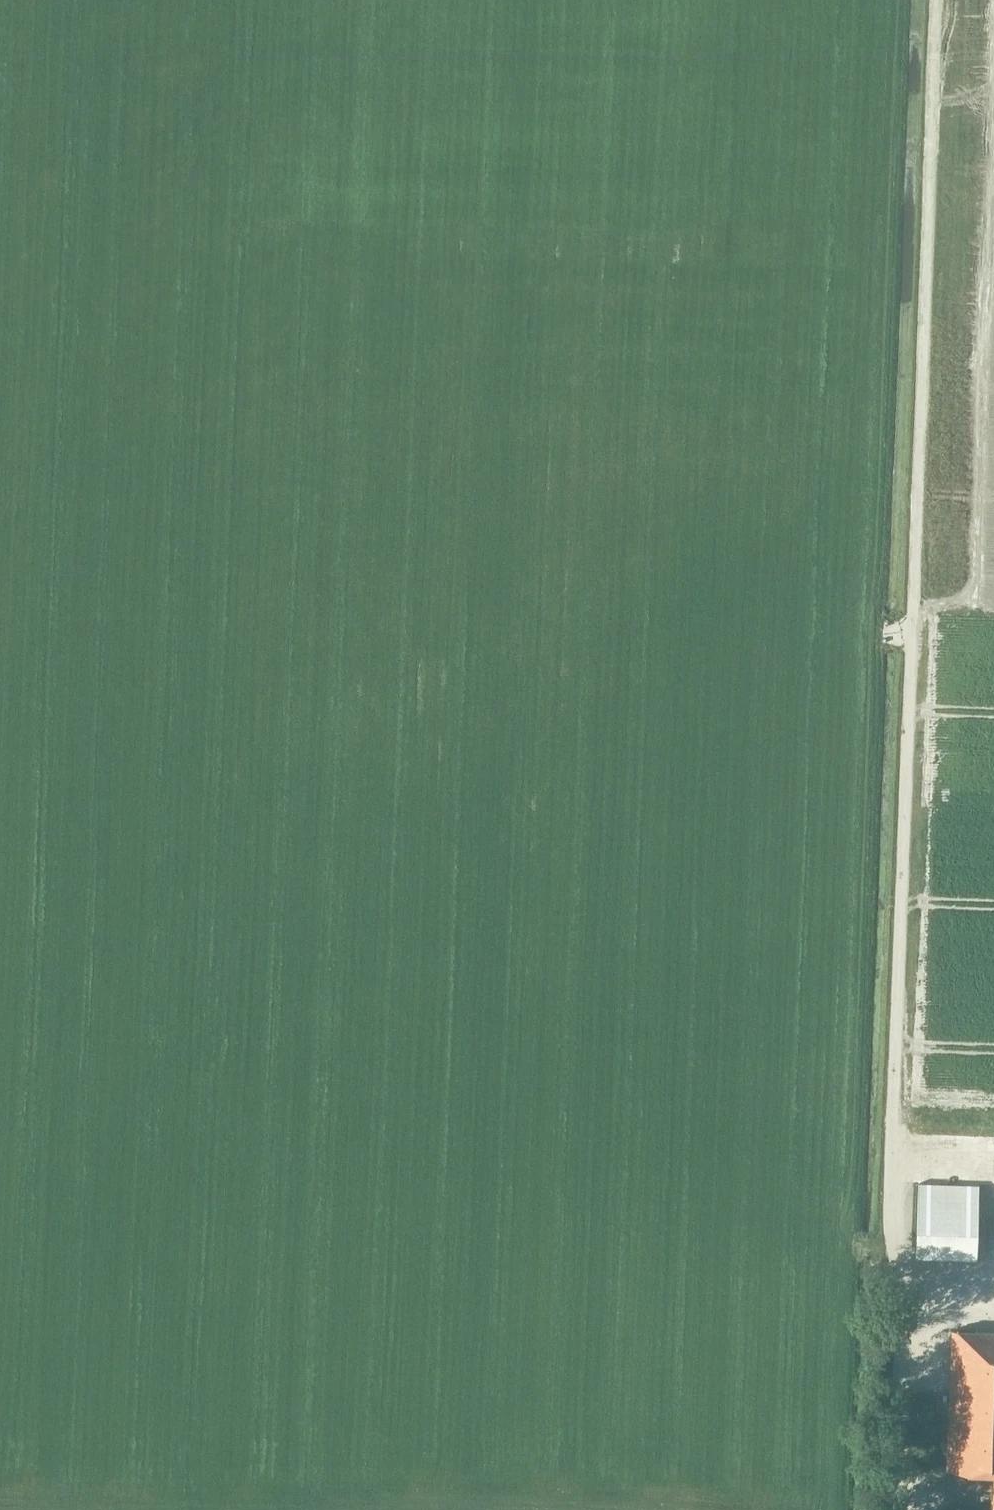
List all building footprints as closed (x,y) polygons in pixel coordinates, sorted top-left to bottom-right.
[(916,1254),(978,1257),(979,1184),(919,1180),(916,1254)] [(952,1328),(946,1470),(993,1473),(993,1330),(952,1328)]
